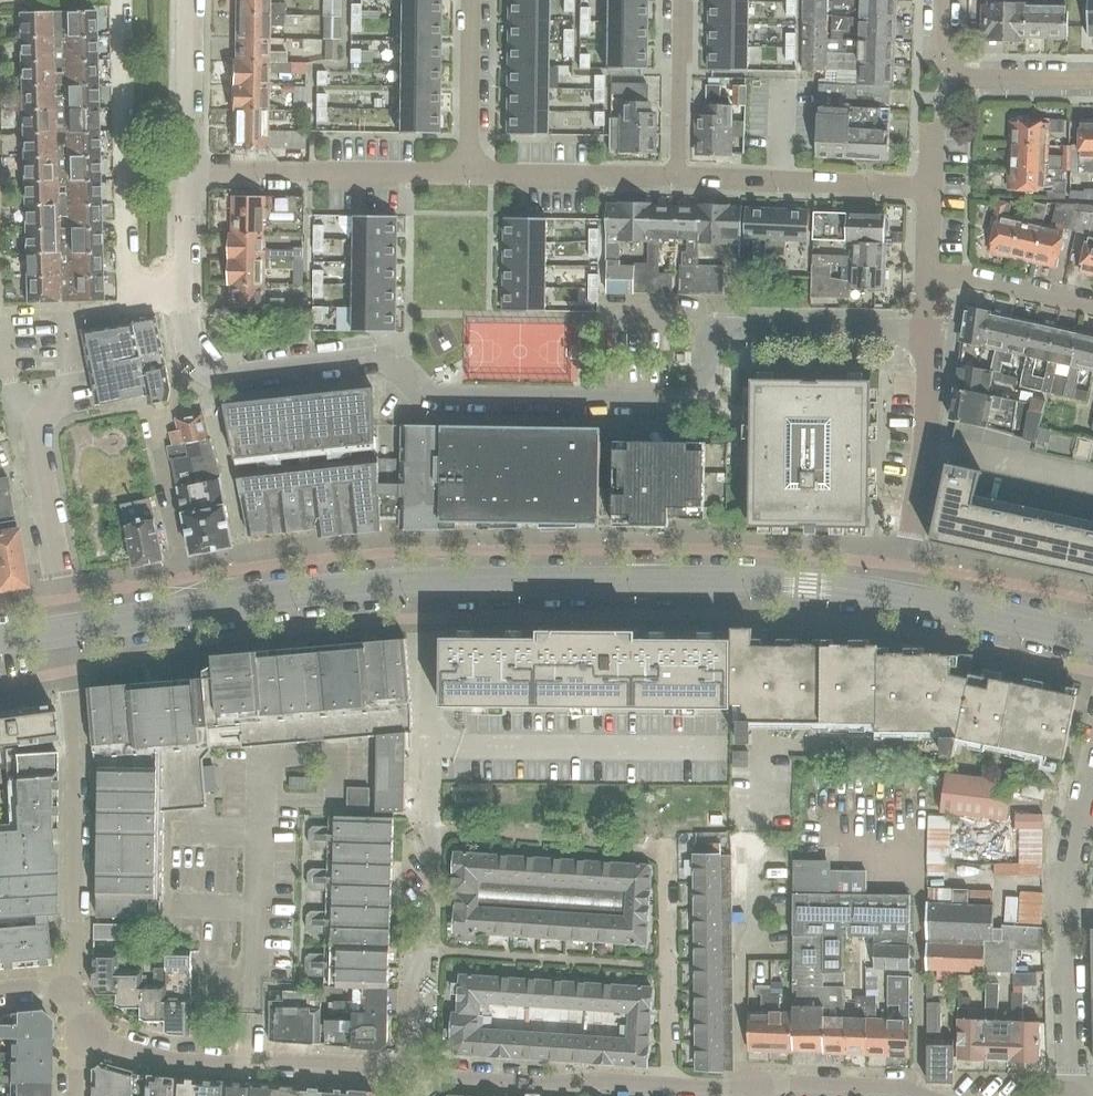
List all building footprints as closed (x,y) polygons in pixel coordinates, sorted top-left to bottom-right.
[(236,14),(286,15),(286,3),(270,3),(270,0),(236,0),(236,14)] [(324,10),(340,10),(340,0),(324,0),(324,10)] [(400,19),(440,19),(440,0),(400,0),(400,19)] [(507,20),(547,21),(547,0),(507,0),(507,20)] [(563,12),(573,12),(573,0),(563,0),(563,12)] [(646,0),(645,0),(606,0),(606,22),(646,23),(646,0)] [(803,70),(827,70),(827,60),(827,52),(827,39),(828,6),(828,0),(804,0),(803,70)] [(828,6),(860,7),(860,17),(893,19),(894,17),(896,16),(896,8),(894,7),(894,0),(828,0),(828,6)] [(990,8),(984,8),(983,35),(989,35),(989,41),(1005,42),(1006,0),(990,0),(990,8)] [(1005,42),(1021,42),(1021,36),(1025,36),(1025,1),(1022,1),(1022,2),(1015,2),(1015,0),(1006,0),(1005,42)] [(1025,1),(1025,36),(1027,36),(1027,38),(1036,38),(1036,36),(1045,36),(1046,0),(1037,0),(1037,2),(1025,1)] [(1045,36),(1055,36),(1055,38),(1064,39),(1064,36),(1066,36),(1067,11),(1067,2),(1055,2),(1055,0),(1046,0),(1045,36)] [(749,24),(749,1),(709,1),(709,24),(749,24)] [(797,2),(787,2),(786,16),(796,16),(797,2)] [(360,5),(351,4),(350,18),(360,18),(360,12),(360,5)] [(589,8),(580,8),(579,21),(589,22),(589,8)] [(61,12),(62,25),(62,36),(96,35),(95,11),(61,12)] [(54,36),(53,13),(53,12),(29,12),(19,13),(20,37),(54,36)] [(303,15),(286,15),(236,14),(236,33),(238,33),(238,37),(236,37),(236,38),(270,39),(270,27),(303,27),(303,15)] [(832,25),(832,39),(838,39),(843,39),(843,30),(859,30),(859,39),(892,41),(893,39),(895,37),(895,30),(893,28),(893,19),(860,17),(832,16),(832,25)] [(322,17),(322,40),(324,40),(339,41),(340,18),(322,17)] [(350,18),(350,32),(360,32),(360,18),(350,18)] [(439,42),(440,19),(400,19),(400,41),(439,42)] [(507,43),(546,44),(547,21),(507,20),(507,43)] [(589,22),(579,21),(579,35),(589,35),(589,22)] [(645,46),(646,23),(606,22),(606,45),(645,46)] [(748,47),(749,24),(709,24),(709,47),(748,47)] [(573,30),(563,30),(563,44),(573,44),(573,30)] [(786,47),(796,47),(796,34),(786,33),(786,47)] [(96,35),(62,36),(62,60),(96,59),(96,35)] [(20,61),(54,61),(54,36),(20,37),(20,61)] [(270,39),(236,38),(238,38),(238,43),(236,43),(236,61),(232,61),(232,62),(286,63),(286,53),(270,52),(270,39)] [(858,53),(838,52),(827,52),(827,60),(892,63),(892,54),(894,52),(895,44),(892,43),(892,41),(859,39),(858,53)] [(827,39),(827,52),(838,52),(838,39),(832,39),(829,39),(827,39)] [(324,40),(324,59),(339,60),(339,41),(324,40)] [(399,64),(439,65),(439,42),(400,41),(399,64)] [(506,66),(546,66),(546,44),(507,43),(506,66)] [(573,44),(563,44),(563,58),(572,58),(573,44)] [(606,45),(605,69),(645,70),(645,46),(606,45)] [(709,47),(708,70),(748,71),(748,47),(709,47)] [(786,61),(796,61),(796,47),(786,47),(786,61)] [(360,63),(360,50),(350,50),(350,63),(360,63)] [(579,68),(589,68),(589,55),(579,55),(579,68)] [(62,60),(62,62),(63,84),(97,84),(96,59),(62,60)] [(892,63),(827,60),(827,70),(839,71),(839,84),(855,85),(865,85),(891,86),(891,83),(893,82),(894,74),(891,72),(892,63)] [(55,85),(54,61),(20,61),(21,86),(55,85)] [(286,63),(232,62),(231,81),(233,81),(233,85),(231,85),(231,86),(269,86),(269,74),(291,74),(291,63),(286,63)] [(291,74),(291,78),(305,78),(305,63),(291,63),(291,74)] [(439,65),(399,64),(399,87),(439,88),(439,65)] [(506,89),(546,89),(546,66),(506,66),(506,89)] [(562,66),(562,80),(572,80),(572,67),(562,66)] [(316,72),(316,86),(326,86),(326,72),(316,72)] [(97,84),(63,84),(64,109),(98,108),(97,84)] [(646,113),(647,84),(610,84),(610,94),(623,95),(623,100),(621,101),(621,118),(621,124),(638,124),(638,128),(653,128),(653,113),(646,113)] [(855,85),(839,84),(820,84),(819,84),(817,145),(817,156),(852,158),(855,85)] [(21,86),(22,110),(56,109),(55,85),(21,86)] [(720,85),(717,85),(709,85),(706,85),(706,115),(698,114),(698,130),(713,130),(713,127),(731,127),(731,121),(733,121),(733,106),(733,104),(730,103),(730,97),(720,97),(720,85)] [(889,109),(891,86),(865,85),(855,85),(852,158),(868,158),(868,160),(869,160),(869,158),(874,159),(874,160),(876,160),(876,159),(886,159),(886,161),(888,161),(888,159),(891,156),(892,147),(888,143),(890,109),(889,109)] [(269,86),(231,86),(233,86),(233,90),(231,90),(231,110),(235,110),(274,110),(274,105),(269,105),(269,86)] [(733,104),(733,106),(746,107),(746,105),(746,87),(730,86),(730,98),(730,97),(730,103),(733,104)] [(293,87),(292,103),(304,103),(305,87),(293,87)] [(399,87),(399,110),(438,110),(439,88),(399,87)] [(506,89),(506,111),(546,112),(546,89),(506,89)] [(593,103),(603,103),(603,89),(593,89),(593,103)] [(316,108),(326,108),(326,94),(316,94),(316,108)] [(64,109),(64,133),(98,132),(98,108),(64,109)] [(325,122),(326,108),(316,108),(316,122),(325,122)] [(22,110),(22,134),(56,133),(56,109),(22,110)] [(267,149),(267,138),(268,131),(269,131),(269,120),(283,120),(283,111),(274,111),(274,110),(235,110),(234,148),(267,149)] [(438,110),(399,110),(398,132),(398,133),(438,134),(438,110)] [(545,135),(546,112),(506,111),(506,135),(545,135)] [(603,126),(603,112),(593,112),(593,126),(603,126)] [(609,149),(620,150),(620,154),(652,154),(653,128),(638,128),(638,124),(621,124),(621,118),(610,118),(609,138),(609,149)] [(1064,120),(1048,120),(1036,119),(1036,122),(1022,122),(1022,120),(1011,119),(1010,144),(1047,145),(1048,133),(1064,134),(1064,120)] [(1092,158),(1092,120),(1080,120),(1080,146),(1079,164),(1092,165),(1092,158)] [(730,153),(732,153),(733,121),(731,121),(731,127),(713,127),(713,130),(698,130),(698,156),(730,156),(730,153)] [(733,121),(732,153),(743,153),(744,142),(745,122),(733,121)] [(267,138),(267,149),(305,149),(305,131),(269,131),(268,131),(267,138)] [(98,132),(64,133),(65,157),(99,156),(98,132)] [(22,134),(23,158),(57,157),(56,133),(22,134)] [(1047,145),(1010,144),(1010,161),(1012,162),(1011,166),(1009,166),(1009,167),(1047,168),(1047,169),(1063,170),(1071,171),(1072,158),(1063,158),(1063,156),(1047,156),(1047,145)] [(1063,156),(1063,158),(1072,158),(1072,146),(1064,146),(1063,156)] [(1071,172),(1071,173),(1079,173),(1079,164),(1080,146),(1072,146),(1072,158),(1071,171),(1071,172)] [(99,180),(99,156),(65,157),(66,181),(99,180)] [(58,181),(57,157),(23,158),(24,182),(58,181)] [(1065,199),(1066,191),(1066,182),(1063,182),(1063,181),(1054,180),(1054,179),(1046,178),(1047,169),(1047,168),(1009,167),(1009,191),(1019,192),(1019,190),(1047,191),(1047,200),(1065,199)] [(66,181),(66,187),(66,205),(100,204),(99,180),(66,181)] [(58,205),(58,181),(24,182),(24,206),(58,205)] [(1084,200),(1092,201),(1092,189),(1084,188),(1084,191),(1084,200)] [(1070,197),(1070,199),(1071,199),(1084,200),(1084,191),(1070,190),(1070,197)] [(233,234),(267,235),(303,236),(304,197),(267,197),(267,196),(234,196),(233,234)] [(1011,204),(1007,203),(998,201),(993,223),(992,227),(995,228),(994,233),(991,232),(990,234),(994,234),(992,242),(990,241),(988,252),(1009,256),(1018,217),(1009,215),(1011,204)] [(608,253),(608,261),(620,261),(620,249),(616,242),(621,241),(648,241),(649,206),(650,203),(646,202),(634,202),(621,202),(621,206),(609,205),(608,253)] [(1030,220),(1018,217),(1009,256),(1029,261),(1029,259),(1034,260),(1033,262),(1034,262),(1043,223),(1047,206),(1034,203),(1030,220)] [(66,205),(67,229),(101,228),(100,204),(66,205)] [(700,208),(699,243),(719,244),(721,204),(715,204),(704,204),(700,204),(700,208)] [(721,204),(719,244),(739,244),(739,257),(742,257),(740,257),(742,209),(728,209),(728,205),(721,204)] [(59,229),(58,205),(24,206),(25,230),(59,229)] [(1075,211),(1080,212),(1092,215),(1092,206),(1076,205),(1075,211)] [(648,262),(659,262),(659,238),(671,238),(672,207),(649,206),(648,241),(648,262)] [(700,208),(677,207),(675,239),(687,239),(687,252),(682,252),(682,265),(698,265),(699,243),(700,208)] [(777,211),(746,210),(744,236),(766,237),(765,256),(775,256),(777,211)] [(1067,213),(1055,210),(1051,225),(1043,223),(1034,262),(1058,267),(1062,249),(1060,248),(1065,223),(1067,213)] [(777,211),(775,256),(786,257),(787,239),(808,240),(809,213),(777,211)] [(885,215),(865,214),(864,214),(861,212),(855,212),(852,214),(815,212),(814,239),(851,241),(884,243),(884,232),(888,229),(888,221),(885,217),(885,215)] [(397,216),(355,215),(354,239),(397,240),(397,216)] [(1092,275),(1092,216),(1084,253),(1082,253),(1078,272),(1092,275)] [(504,218),(504,241),(546,242),(547,218),(504,218)] [(314,239),(324,239),(324,225),(314,225),(314,239)] [(67,229),(67,237),(67,253),(101,252),(101,228),(67,229)] [(59,253),(59,229),(25,230),(25,254),(59,253)] [(589,229),(589,243),(599,243),(599,229),(589,229)] [(229,258),(229,259),(293,260),(293,251),(267,250),(267,236),(267,235),(233,234),(229,234),(229,254),(231,254),(231,258),(229,258)] [(314,239),(314,253),(323,253),(324,239),(314,239)] [(354,239),(354,262),(396,262),(397,240),(354,239)] [(504,241),(504,264),(546,265),(546,242),(504,241)] [(824,255),(813,254),(812,264),(883,267),(883,257),(886,255),(886,249),(884,246),(884,243),(851,241),(850,256),(824,255)] [(589,243),(589,257),(599,257),(599,243),(589,243)] [(293,251),(293,260),(295,260),(303,260),(303,248),(294,248),(293,251)] [(67,253),(68,260),(68,277),(102,276),(101,252),(67,253)] [(26,278),(60,277),(59,253),(25,254),(26,278)] [(774,256),(766,256),(765,271),(774,271),(774,262),(774,256)] [(229,264),(228,284),(232,284),(265,284),(265,269),(295,270),(295,260),(293,260),(229,259),(231,259),(231,264),(229,264)] [(295,270),(295,285),(302,285),(303,260),(295,260),(295,270)] [(634,262),(620,261),(608,261),(607,292),(634,293),(634,262)] [(396,285),(396,262),(354,262),(354,285),(396,285)] [(648,293),(648,262),(634,262),(634,293),(648,293)] [(659,262),(648,262),(648,293),(670,294),(670,273),(659,272),(659,262)] [(546,265),(504,264),(503,287),(546,288),(546,265)] [(812,264),(811,297),(850,298),(851,289),(887,291),(887,290),(882,290),(883,280),(885,278),(885,272),(883,269),(883,267),(812,264)] [(698,266),(698,265),(679,265),(679,294),(696,294),(698,266)] [(698,266),(696,294),(723,295),(724,266),(698,265),(698,266)] [(314,270),(313,284),(323,284),(323,271),(314,270)] [(68,277),(69,301),(103,300),(102,276),(68,277)] [(598,289),(599,276),(589,276),(589,289),(598,289)] [(27,303),(61,302),(60,277),(26,278),(27,303)] [(265,284),(232,284),(232,302),(234,302),(234,307),(232,307),(232,308),(265,308),(264,313),(285,313),(285,298),(265,298),(265,284)] [(313,284),(313,298),(323,298),(323,284),(313,284)] [(395,308),(396,285),(354,285),(353,308),(395,308)] [(503,287),(503,311),(545,311),(546,288),(503,287)] [(598,289),(589,289),(588,302),(598,302),(598,289)] [(288,299),(288,312),(307,313),(307,308),(308,299),(288,299)] [(967,306),(961,342),(958,364),(961,365),(978,368),(983,346),(991,310),(989,310),(988,310),(967,306)] [(323,307),(313,307),(313,320),(322,321),(323,307)] [(395,332),(395,308),(353,308),(353,331),(395,332)] [(990,370),(1000,372),(1012,319),(1004,317),(1002,314),(992,311),(991,310),(983,346),(996,349),(993,363),(992,362),(990,370)] [(134,322),(149,394),(151,405),(168,401),(171,390),(157,317),(134,322)] [(1024,365),(1026,356),(1034,323),(1033,323),(1031,321),(1025,319),(1023,321),(1012,319),(1000,372),(1003,373),(1003,370),(1012,373),(1022,375),(1024,365)] [(149,394),(134,322),(134,321),(131,321),(131,322),(85,329),(82,329),(83,332),(91,370),(90,370),(93,380),(97,401),(96,401),(97,404),(101,403),(149,394)] [(1020,386),(1029,388),(1032,376),(1036,358),(1049,360),(1049,361),(1057,328),(1054,328),(1053,325),(1046,324),(1044,326),(1034,323),(1026,356),(1024,365),(1022,375),(1020,386)] [(1049,360),(1045,379),(1042,391),(1050,393),(1054,376),(1057,363),(1070,365),(1078,333),(1076,333),(1075,330),(1067,328),(1065,330),(1057,328),(1049,361),(1049,360)] [(1092,370),(1092,334),(1089,333),(1087,335),(1078,333),(1068,379),(1064,396),(1074,398),(1076,390),(1081,368),(1092,370)] [(957,388),(989,394),(992,380),(1016,385),(1017,377),(1002,374),(1003,373),(1000,372),(990,370),(978,368),(961,365),(958,375),(956,376),(955,383),(957,385),(957,388)] [(1042,391),(1045,379),(1032,376),(1029,388),(1042,391)] [(1050,393),(1064,396),(1068,379),(1054,376),(1050,393)] [(870,382),(754,381),(752,524),(803,525),(804,525),(817,525),(868,525),(870,382)] [(372,386),(224,403),(235,458),(374,442),(372,386)] [(1030,403),(1014,400),(1013,399),(989,394),(957,388),(951,419),(952,419),(957,420),(964,421),(989,426),(1015,433),(1014,434),(1034,440),(1045,400),(1032,398),(1030,403)] [(1013,399),(1014,400),(1030,403),(1032,398),(1033,393),(1015,389),(1013,399)] [(1076,390),(1074,398),(1087,401),(1087,400),(1089,392),(1076,390)] [(179,430),(171,433),(173,443),(174,445),(186,443),(209,438),(203,414),(177,419),(179,430)] [(400,483),(380,483),(381,517),(400,517),(400,521),(586,523),(598,523),(599,427),(401,424),(400,483)] [(173,460),(192,555),(234,546),(220,478),(220,479),(221,472),(211,438),(209,438),(186,443),(174,445),(167,447),(170,461),(173,460)] [(667,526),(667,518),(703,519),(705,443),(614,441),(613,525),(667,526)] [(379,457),(238,473),(249,536),(320,528),(321,537),(381,530),(381,517),(380,483),(379,457)] [(940,494),(930,541),(962,548),(961,548),(995,556),(995,555),(1056,568),(1056,569),(1089,576),(1089,575),(1092,576),(1092,520),(976,495),(981,471),(947,463),(940,494)] [(7,477),(0,478),(0,491),(9,490),(7,477)] [(26,585),(17,530),(16,530),(14,520),(9,490),(0,491),(0,590),(26,585)] [(121,506),(125,525),(144,521),(155,518),(151,499),(140,501),(121,506)] [(129,541),(134,565),(134,566),(137,566),(136,565),(161,560),(162,561),(164,560),(155,518),(144,521),(125,525),(125,526),(126,525),(129,541)] [(1077,695),(970,673),(952,669),(952,654),(879,654),(879,646),(865,646),(763,645),(753,645),(753,628),(732,628),(732,639),(731,704),(738,704),(738,721),(752,721),(762,721),(865,723),(882,723),(882,730),(942,731),(942,756),(954,756),(958,737),(1064,758),(1077,695)] [(538,638),(442,637),(442,705),(731,707),(731,704),(732,639),(636,638),(636,631),(538,630),(538,638)] [(162,902),(163,902),(165,811),(207,808),(199,715),(218,713),(219,717),(261,714),(262,722),(347,715),(349,738),(378,736),(378,734),(406,732),(406,739),(406,750),(412,750),(412,714),(406,638),(349,643),(350,650),(335,651),(334,644),(307,647),(308,653),(292,655),(292,648),(245,652),(246,659),(239,659),(238,653),(214,655),(215,665),(197,674),(198,678),(161,681),(161,688),(146,689),(145,682),(89,687),(95,758),(100,762),(99,845),(106,845),(105,860),(99,860),(98,917),(150,917),(150,900),(162,901),(162,902)] [(15,744),(16,746),(56,740),(52,705),(51,705),(0,711),(0,746),(15,744)] [(738,742),(752,742),(752,721),(738,721),(738,742)] [(377,811),(403,811),(405,812),(406,750),(406,739),(406,732),(378,734),(378,736),(377,811)] [(35,915),(55,914),(56,853),(52,849),(50,829),(56,829),(57,751),(25,754),(24,745),(5,748),(8,824),(0,824),(0,928),(21,926),(36,925),(35,915)] [(748,767),(748,751),(739,751),(739,767),(748,767)] [(1013,782),(945,773),(940,812),(1008,820),(1013,782)] [(290,785),(290,788),(312,788),(312,785),(313,779),(313,776),(290,776),(290,777),(290,785)] [(1021,795),(1043,800),(1046,789),(1023,784),(1021,795)] [(369,809),(370,788),(369,788),(348,787),(348,809),(369,809)] [(1016,814),(1015,828),(1042,828),(1043,828),(1043,814),(1016,814)] [(394,834),(394,817),(377,817),(336,816),(334,859),(393,861),(393,844),(393,839),(394,834)] [(928,828),(951,829),(951,816),(928,816),(928,828)] [(314,826),(310,830),(309,834),(319,835),(320,826),(314,826)] [(330,826),(320,826),(319,835),(329,835),(330,826)] [(927,840),(951,841),(951,829),(928,828),(927,840)] [(1012,840),(1042,840),(1042,828),(1015,828),(1012,828),(1012,840)] [(319,839),(309,839),(309,844),(313,848),(319,848),(319,839)] [(319,848),(329,848),(329,840),(319,839),(319,848)] [(927,853),(950,853),(951,841),(927,840),(927,853)] [(1042,840),(1012,840),(1012,852),(1042,852),(1042,840)] [(732,855),(731,855),(721,855),(721,844),(695,844),(695,883),(732,882),(732,855)] [(1042,852),(1012,852),(1012,864),(1019,864),(1042,864),(1042,852)] [(453,892),(458,892),(480,893),(480,891),(497,892),(498,881),(489,881),(491,855),(456,853),(453,892)] [(950,853),(927,853),(927,865),(950,866),(950,853)] [(497,892),(517,894),(517,883),(516,882),(517,857),(491,855),(489,881),(498,881),(497,892)] [(517,894),(541,895),(544,859),(517,857),(516,882),(517,883),(517,894)] [(393,861),(334,859),(333,901),(392,903),(392,887),(385,886),(385,882),(392,882),(392,877),(393,861)] [(541,895),(568,897),(570,861),(544,859),(541,895)] [(568,897),(593,898),(594,888),(595,888),(597,862),(570,861),(568,897)] [(593,898),(609,900),(610,889),(622,889),(623,864),(597,862),(595,888),(594,888),(593,898)] [(798,1039),(797,1050),(824,1051),(824,1016),(845,1016),(846,971),(843,971),(844,936),(872,936),(910,937),(910,895),(867,895),(867,871),(824,871),(824,863),(800,862),(800,894),(793,894),(793,1011),(793,1018),(797,1018),(798,1039)] [(610,889),(609,900),(621,900),(620,903),(649,905),(651,870),(647,866),(623,864),(622,889),(610,889)] [(1012,864),(994,864),(995,875),(1019,875),(1019,864),(1012,864)] [(1042,875),(1042,864),(1019,864),(1019,875),(1042,875)] [(927,865),(926,876),(927,876),(950,877),(950,866),(927,865)] [(313,868),(308,872),(308,877),(318,877),(318,868),(313,868)] [(328,878),(328,869),(318,868),(318,877),(328,878)] [(318,882),(308,881),(308,886),(312,890),(318,891),(318,882)] [(328,891),(328,882),(318,882),(318,891),(328,891)] [(695,883),(696,910),(733,909),(732,882),(695,883)] [(970,890),(970,902),(993,902),(993,890),(970,890)] [(1020,903),(1043,904),(1043,892),(1021,891),(1020,903)] [(480,893),(458,892),(455,931),(461,931),(477,932),(486,933),(487,907),(496,908),(497,896),(480,895),(480,893)] [(927,926),(927,938),(938,938),(990,941),(994,941),(994,928),(994,905),(968,904),(969,895),(953,894),(953,903),(929,902),(927,902),(927,910),(928,910),(928,926),(927,926)] [(487,907),(486,933),(512,934),(514,909),(515,909),(516,898),(497,896),(496,908),(487,907)] [(1006,897),(1005,922),(1017,923),(1019,897),(1006,897)] [(514,909),(512,934),(538,936),(541,899),(516,898),(515,909),(514,909)] [(541,899),(538,936),(565,938),(568,901),(541,899)] [(391,919),(392,903),(333,901),(332,944),(390,945),(391,929),(384,929),(384,925),(391,925),(391,924),(391,919)] [(568,901),(565,938),(592,940),(594,914),(592,914),(593,903),(568,901)] [(609,904),(593,903),(592,914),(594,914),(592,940),(618,941),(620,916),(608,915),(609,904)] [(620,904),(609,904),(608,915),(620,916),(618,941),(646,943),(649,905),(620,903),(620,904)] [(1020,914),(1042,915),(1043,904),(1020,903),(1020,914)] [(696,910),(696,936),(733,936),(733,909),(696,910)] [(307,915),(307,919),(317,920),(317,911),(311,911),(307,915)] [(327,920),(327,911),(322,911),(317,911),(317,920),(327,920)] [(1019,926),(1041,927),(1042,915),(1020,914),(1019,926)] [(25,967),(50,965),(47,924),(36,925),(21,926),(25,967)] [(95,939),(106,939),(123,940),(124,924),(95,924),(95,926),(95,937),(95,939)] [(311,933),(317,933),(317,924),(307,924),(307,929),(311,933)] [(317,933),(327,933),(327,925),(317,924),(317,933)] [(1041,927),(1019,926),(1002,925),(1002,928),(994,928),(994,941),(990,941),(990,945),(985,945),(985,972),(1015,973),(1017,973),(1017,949),(1044,951),(1043,928),(1041,928),(1041,927)] [(25,967),(21,926),(0,928),(0,969),(25,967)] [(461,931),(460,940),(477,941),(477,932),(461,931)] [(696,936),(696,963),(733,963),(733,936),(696,936)] [(910,946),(910,937),(872,936),(872,945),(874,945),(899,946),(910,946)] [(927,969),(938,969),(985,972),(985,945),(938,943),(927,943),(927,950),(928,950),(928,962),(927,962),(927,969)] [(342,987),(363,988),(378,988),(389,989),(390,971),(390,967),(390,966),(383,966),(383,962),(390,962),(390,945),(332,944),(331,987),(342,987)] [(874,948),(874,968),(879,968),(899,970),(910,970),(910,963),(909,963),(909,953),(910,953),(910,946),(899,946),(874,945),(874,948)] [(191,971),(191,970),(191,963),(190,963),(191,953),(192,953),(192,951),(167,951),(167,962),(167,968),(167,971),(180,971),(191,971)] [(119,953),(105,953),(94,953),(93,985),(99,994),(118,994),(118,976),(119,976),(119,953)] [(120,966),(120,953),(119,953),(119,976),(118,976),(118,994),(117,1004),(123,1008),(123,1007),(142,1007),(142,989),(143,989),(143,970),(144,970),(144,957),(138,957),(138,966),(120,966)] [(316,962),(316,953),(310,953),(306,957),(306,962),(316,962)] [(326,954),(316,953),(316,962),(326,963),(326,954)] [(696,963),(697,990),(734,990),(733,963),(696,963)] [(310,975),(315,976),(316,967),(306,966),(306,971),(310,975)] [(325,976),(326,967),(316,967),(315,976),(325,976)] [(874,968),(866,967),(866,997),(877,997),(879,997),(879,968),(874,968)] [(167,968),(162,968),(155,968),(154,983),(144,983),(144,970),(143,970),(143,989),(142,989),(142,1007),(141,1017),(141,1018),(147,1021),(166,1021),(166,997),(167,997),(167,983),(167,971),(167,968)] [(1015,973),(1014,986),(1023,986),(1038,986),(1038,973),(1025,973),(1017,973),(1015,973)] [(461,975),(459,1014),(490,1016),(490,1007),(490,1004),(491,977),(461,975)] [(910,1055),(910,998),(910,994),(910,990),(909,990),(909,979),(910,979),(910,976),(899,976),(888,975),(888,1005),(899,1005),(899,1018),(888,1018),(888,1054),(895,1054),(897,1056),(904,1057),(906,1055),(910,1055)] [(191,1035),(191,1026),(191,977),(179,976),(179,996),(169,996),(169,983),(167,983),(167,997),(166,997),(166,1021),(166,1031),(165,1031),(171,1035),(171,1034),(191,1035)] [(491,977),(490,1004),(502,1004),(509,1005),(508,1017),(518,1018),(519,1005),(516,1005),(518,979),(491,977)] [(518,979),(516,1005),(519,1005),(533,1006),(535,1006),(535,1019),(544,1020),(545,1007),(543,1007),(544,981),(518,979)] [(544,981),(543,1007),(545,1007),(560,1008),(559,1021),(569,1021),(571,983),(544,981)] [(772,982),(772,994),(781,994),(782,994),(782,983),(772,982)] [(571,983),(569,1021),(577,1022),(578,1010),(582,1010),(594,1011),(596,1011),(598,984),(571,983)] [(985,1058),(998,1059),(1000,1062),(1005,1062),(1008,1059),(1012,1060),(1013,1021),(1012,1021),(996,1020),(996,1010),(998,1010),(999,983),(986,983),(985,1020),(986,1020),(985,1058)] [(594,1011),(593,1023),(594,1023),(603,1023),(603,1020),(604,1011),(612,1012),(622,1012),(624,986),(598,984),(596,1011),(594,1011)] [(756,985),(755,994),(760,995),(760,992),(771,992),(771,985),(756,985)] [(622,1012),(621,1025),(650,1027),(652,988),(624,986),(622,1012)] [(1040,1061),(1040,1022),(1023,1021),(1023,986),(1014,986),(1014,992),(1012,992),(1012,1021),(1013,1021),(1012,1060),(1025,1060),(1027,1063),(1033,1063),(1035,1061),(1040,1061)] [(389,989),(378,988),(363,988),(362,1002),(334,1001),(334,1012),(353,1013),(377,1014),(388,1014),(389,989)] [(306,990),(306,991),(284,991),(284,1001),(270,1001),(270,1041),(321,1044),(322,989),(306,990)] [(697,990),(697,1017),(734,1017),(734,990),(697,990)] [(760,1012),(749,1012),(749,1051),(753,1052),(754,1051),(762,1051),(762,1052),(766,1052),(766,1049),(770,1049),(770,1051),(771,1051),(771,994),(771,992),(760,992),(760,995),(760,1012)] [(771,994),(771,1051),(771,1049),(776,1049),(775,1052),(779,1052),(788,1052),(788,1053),(793,1053),(793,1042),(793,1018),(793,1011),(780,1011),(781,994),(772,994),(771,994)] [(845,1052),(848,1052),(847,1055),(860,1055),(860,1053),(866,1053),(866,997),(856,997),(855,1016),(845,1016),(845,1052)] [(877,1017),(877,997),(866,997),(866,1053),(869,1053),(871,1055),(878,1056),(880,1054),(888,1054),(888,1018),(877,1017)] [(959,998),(959,1007),(969,1008),(969,998),(959,998)] [(927,1003),(927,1044),(927,1080),(929,1080),(929,1079),(930,1079),(935,1079),(935,1080),(954,1081),(954,1039),(942,1039),(941,1003),(927,1003)] [(985,1058),(986,1020),(985,1020),(969,1019),(969,1008),(959,1007),(958,1057),(971,1058),(973,1060),(979,1061),(981,1058),(985,1058)] [(10,1038),(39,1038),(50,1038),(50,1021),(51,1021),(40,1011),(10,1014),(0,1015),(0,1037),(10,1038)] [(353,1019),(345,1019),(344,1046),(381,1049),(381,1048),(388,1042),(388,1014),(377,1014),(353,1013),(353,1019)] [(453,1034),(452,1046),(457,1053),(487,1055),(488,1028),(491,1028),(492,1017),(490,1016),(459,1014),(454,1013),(453,1034)] [(824,1016),(824,1051),(845,1052),(845,1016),(824,1016)] [(488,1028),(487,1055),(508,1056),(508,1055),(512,1055),(512,1056),(513,1056),(515,1030),(517,1030),(518,1018),(508,1017),(508,1029),(500,1029),(491,1028),(488,1028)] [(697,1017),(697,1044),(734,1044),(734,1017),(697,1017)] [(515,1030),(513,1056),(535,1058),(535,1057),(539,1057),(539,1058),(540,1058),(541,1032),(544,1032),(544,1020),(535,1019),(534,1031),(517,1030),(515,1030)] [(541,1032),(540,1058),(553,1059),(561,1060),(561,1058),(566,1059),(565,1060),(567,1060),(567,1059),(568,1033),(569,1021),(559,1021),(558,1033),(544,1032),(541,1032)] [(568,1033),(567,1059),(571,1059),(571,1060),(589,1061),(593,1062),(593,1060),(595,1035),(593,1035),(577,1034),(577,1022),(569,1021),(568,1033)] [(593,1023),(593,1035),(595,1035),(593,1060),(598,1061),(597,1062),(619,1063),(621,1037),(620,1037),(610,1036),(602,1035),(602,1033),(603,1025),(603,1023),(594,1023),(593,1023)] [(621,1037),(619,1063),(647,1065),(650,1027),(621,1025),(620,1037),(621,1037)] [(10,1060),(49,1060),(49,1056),(50,1056),(50,1038),(39,1038),(10,1038),(10,1053),(0,1052),(0,1060),(10,1060)] [(697,1069),(734,1071),(734,1044),(697,1044),(697,1069)] [(0,1075),(0,1083),(10,1083),(49,1083),(49,1079),(50,1079),(50,1060),(49,1060),(10,1060),(10,1075),(0,1075)] [(94,1095),(134,1095),(134,1073),(134,1072),(103,1064),(103,1063),(94,1070),(94,1095)] [(149,1076),(134,1073),(134,1095),(147,1095),(149,1076)] [(175,1079),(155,1076),(155,1077),(150,1077),(150,1075),(149,1075),(149,1076),(147,1095),(174,1095),(175,1090),(175,1079)] [(175,1090),(174,1095),(198,1095),(199,1080),(181,1079),(181,1080),(176,1080),(176,1079),(175,1079),(175,1090)] [(223,1093),(224,1082),(223,1082),(223,1083),(218,1082),(219,1082),(199,1080),(198,1095),(223,1095),(223,1093)] [(224,1082),(223,1093),(223,1095),(252,1095),(253,1084),(244,1083),(244,1084),(240,1084),(240,1083),(227,1082),(224,1082)] [(50,1083),(49,1083),(10,1083),(10,1095),(49,1095),(50,1083)] [(253,1084),(252,1095),(276,1095),(276,1086),(272,1086),(272,1085),(267,1085),(253,1084)] [(296,1087),(276,1085),(276,1086),(276,1095),(300,1095),(300,1088),(296,1088),(296,1087)] [(300,1087),(300,1088),(300,1095),(324,1095),(325,1089),(300,1087)]
